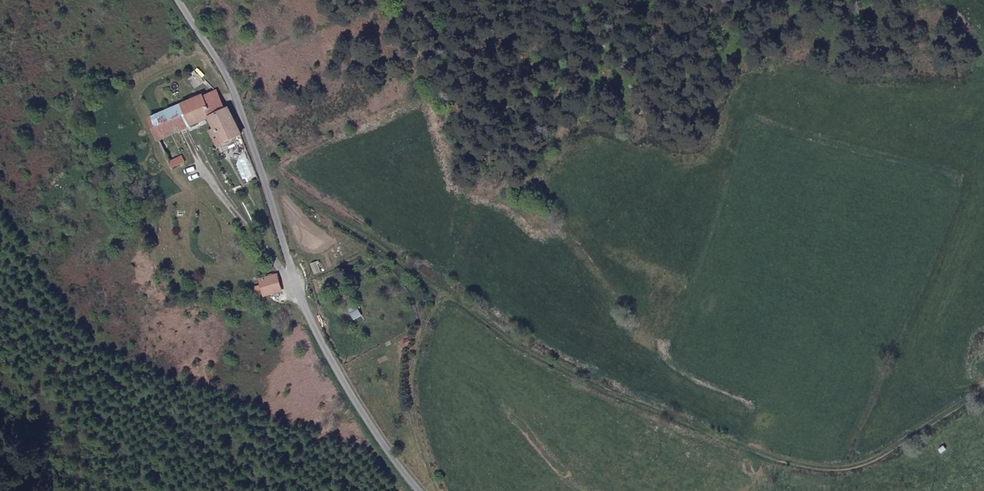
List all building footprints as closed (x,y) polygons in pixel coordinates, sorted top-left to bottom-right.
[(166,113),(152,119),(161,141),(187,129),(211,118),(226,111),(218,94),(205,100),(204,98),(184,106),(166,113)] [(226,111),(211,118),(213,123),(224,145),(242,137),(229,109),(226,111)] [(182,155),(168,160),(171,168),(185,163),(182,155)] [(311,262),(314,275),(322,273),(318,260),(311,262)] [(276,276),(261,280),(265,296),(281,291),(276,276)] [(356,302),(346,306),(352,320),(361,316),(356,302)]
